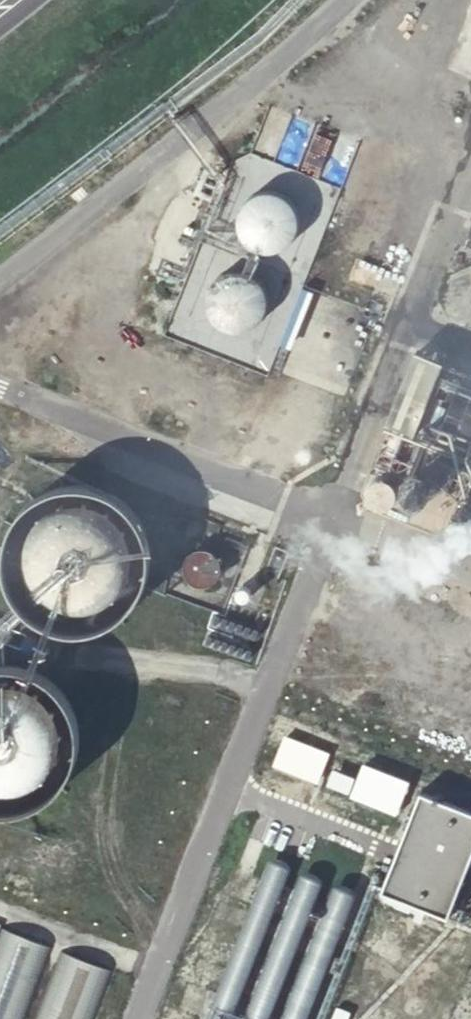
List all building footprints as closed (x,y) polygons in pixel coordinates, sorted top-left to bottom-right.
[(302,234),(303,230),(303,229),(303,227),(302,223),(300,217),(297,212),(295,209),(290,205),(287,202),(284,201),(282,200),(278,199),(272,198),(270,198),(266,198),(261,200),(256,202),(252,205),(249,207),(247,209),(245,212),(242,218),(240,223),(239,229),(240,234),(240,237),(241,240),(244,246),(248,251),(253,256),(257,258),(260,259),(264,260),(269,261),(273,261),(276,261),(283,259),(286,258),(289,256),(293,252),(297,248),(299,245),(300,241),(302,238),(302,234)] [(467,272),(462,273),(458,275),(456,277),(452,280),(448,284),(446,288),(444,293),(443,298),(443,302),(444,309),(446,313),(449,318),(452,322),(454,324),(457,325),(460,327),(462,328),(467,330),(470,330),(470,271),(467,272)] [(272,312),(272,309),(272,308),(272,304),(271,300),(270,298),(268,293),(264,288),(260,284),(257,282),(254,280),(249,279),(243,278),(238,278),(232,279),(226,282),(222,285),(220,286),(217,289),(216,292),(213,296),(212,301),(211,307),(211,313),(211,315),(213,319),(215,324),(217,327),(219,330),(223,333),(225,335),(229,337),(235,339),(241,339),(247,339),(252,337),(257,335),(261,333),(262,331),(266,327),(269,322),(271,316),(272,312)] [(360,316),(375,323),(382,308),(367,302),(360,316)] [(470,552),(470,372),(417,350),(356,507),(470,552)] [(131,571),(131,568),(131,567),(131,560),(130,555),(127,547),(125,542),(123,538),(120,534),(117,531),(113,527),(110,524),(106,522),(102,519),(98,518),(91,515),(86,514),(81,514),(74,514),(67,515),(63,515),(56,518),(49,522),(46,524),(40,529),(36,534),(32,538),(29,545),(27,550),(26,555),(25,560),(24,566),(24,571),(25,577),(26,582),(28,588),(32,595),(36,601),(40,605),(42,607),(46,610),(49,612),(54,615),(59,617),(63,619),(69,620),(74,621),(79,621),(85,620),(88,620),(91,619),(97,617),(99,616),(104,614),(109,611),(113,607),(117,603),(121,599),(123,596),(125,593),(127,588),(129,582),(130,577),(131,571)] [(221,574),(221,571),(221,570),(221,566),(220,563),(218,559),(216,557),(213,554),(209,553),(206,552),(203,551),(198,551),(195,552),(191,554),(188,557),(185,560),(184,563),(183,566),(182,570),(183,573),(183,577),(185,581),(188,584),(191,587),(194,588),(197,590),(200,590),(205,590),(208,589),(211,588),(215,585),(216,584),(218,582),(220,578),(221,574)] [(56,750),(56,749),(56,743),(55,740),(54,737),(53,731),(50,726),(49,723),(46,719),(43,715),(40,712),(36,708),(31,705),(25,702),(20,700),(14,698),(9,698),(6,697),(0,698),(0,801),(1,801),(7,801),(12,800),(16,799),(22,798),(27,795),(33,792),(35,791),(40,787),(44,782),(47,778),(49,775),(52,769),(54,764),(55,759),(56,754),(56,750)] [(288,737),(331,755),(337,739),(294,722),(288,737)] [(320,765),(278,749),(268,776),(310,793),(320,765)] [(406,797),(349,775),(344,789),(401,810),(406,797)] [(400,812),(356,795),(350,811),(394,827),(400,812)] [(419,804),(383,901),(448,926),(470,864),(470,824),(419,804)] [(216,1018),(240,1018),(292,869),(271,861),(216,1018)] [(356,897),(330,888),(331,887),(302,877),(253,1018),(314,1018),(356,897)] [(45,969),(0,952),(0,1018),(27,1018),(45,969)] [(102,990),(58,974),(40,1018),(92,1018),(102,990)]
